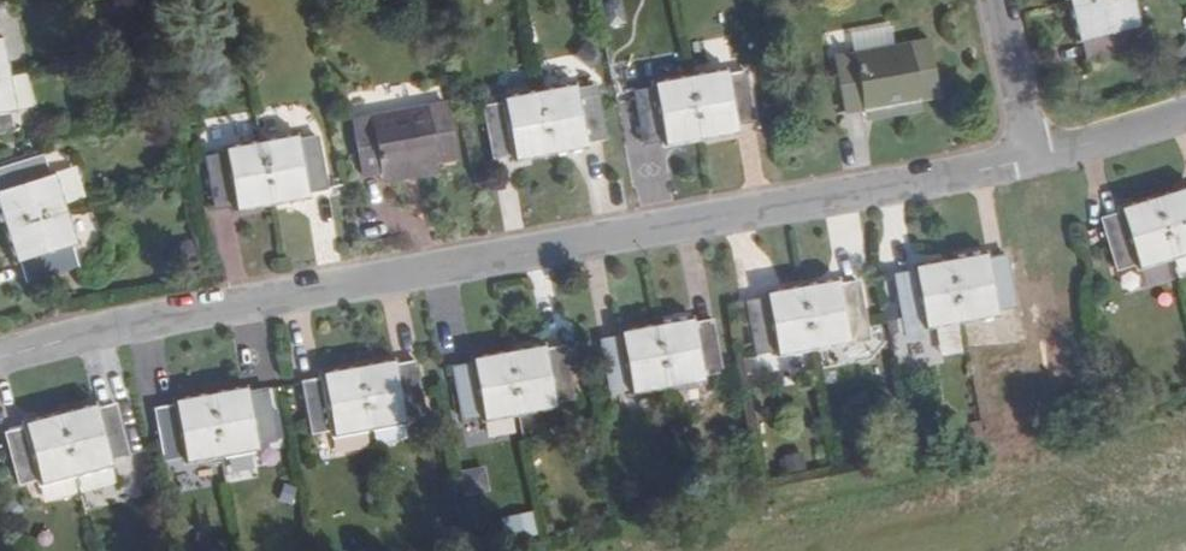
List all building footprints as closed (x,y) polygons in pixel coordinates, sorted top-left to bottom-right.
[(158,0),(138,0),(139,10),(159,7),(158,0)] [(1137,27),(1131,0),(1096,0),(1069,6),(1076,40),(1080,39),(1085,60),(1138,49),(1133,28),(1137,27)] [(844,113),(861,111),(919,101),(938,97),(927,41),(892,47),(888,28),(850,34),(854,54),(835,57),(844,113)] [(594,68),(606,54),(587,39),(575,53),(594,68)] [(724,71),(688,77),(699,138),(734,132),(733,126),(753,122),(745,72),(726,75),(724,71)] [(7,76),(0,77),(0,133),(12,131),(9,111),(13,109),(7,76)] [(699,138),(688,77),(652,83),(653,88),(633,92),(642,144),(662,140),(662,144),(699,138)] [(573,85),(537,92),(549,153),(585,146),(584,141),(603,137),(593,87),(576,90),(573,85)] [(513,154),(515,159),(549,153),(537,92),(502,98),(503,105),(483,108),(492,158),(513,154)] [(921,112),(919,101),(861,111),(863,122),(921,112)] [(362,176),(379,172),(436,163),(454,159),(444,103),(352,119),(362,176)] [(297,143),(296,138),(260,144),(270,205),(307,198),(306,192),(325,188),(316,139),(297,143)] [(270,205),(260,144),(224,150),(225,156),(206,160),(215,208),(234,205),(235,211),(270,205)] [(4,230),(64,212),(53,175),(47,177),(41,158),(0,171),(0,216),(4,230)] [(381,185),(438,175),(436,163),(379,172),(381,185)] [(1154,199),(1171,257),(1185,253),(1185,189),(1154,199)] [(1120,210),(1120,213),(1100,220),(1116,271),(1136,265),(1137,268),(1171,257),(1154,199),(1120,210)] [(74,245),(64,212),(4,230),(14,263),(20,260),(26,280),(74,265),(68,246),(74,245)] [(1004,257),(985,260),(984,253),(951,260),(962,321),(995,315),(995,309),(1013,305),(1004,257)] [(924,328),(962,321),(951,260),(915,266),(916,274),(895,277),(903,326),(924,322),(924,328)] [(837,280),(802,287),(812,349),(867,339),(857,283),(837,287),(837,280)] [(776,350),(777,355),(812,349),(802,287),(765,294),(766,300),(747,303),(757,354),(776,350)] [(711,322),(693,325),(692,319),(656,326),(666,387),(702,380),(701,374),(720,371),(711,322)] [(938,326),(941,356),(963,353),(960,323),(938,326)] [(629,388),(630,393),(666,387),(656,326),(619,332),(620,338),(601,341),(610,392),(629,388)] [(935,332),(921,335),(926,360),(941,357),(935,332)] [(563,349),(545,352),(544,346),(508,352),(518,413),(554,407),(553,401),(572,398),(563,349)] [(482,414),(484,420),(518,413),(508,352),(471,359),(473,366),(454,369),(463,418),(482,414)] [(413,365),(394,368),(393,361),(357,368),(367,429),(404,422),(403,416),(422,413),(413,365)] [(333,429),(332,435),(367,429),(357,368),(322,375),(323,380),(303,384),(312,433),(333,429)] [(266,391),(246,394),(245,388),(209,395),(220,456),(256,449),(255,443),(275,440),(266,391)] [(185,457),(185,462),(220,456),(209,395),(174,401),(176,407),(156,411),(165,460),(185,457)] [(114,407),(95,412),(94,406),(59,415),(74,475),(110,465),(108,460),(127,455),(114,407)] [(38,478),(40,484),(74,475),(59,415),(24,424),(25,430),(6,436),(18,484),(38,478)]
